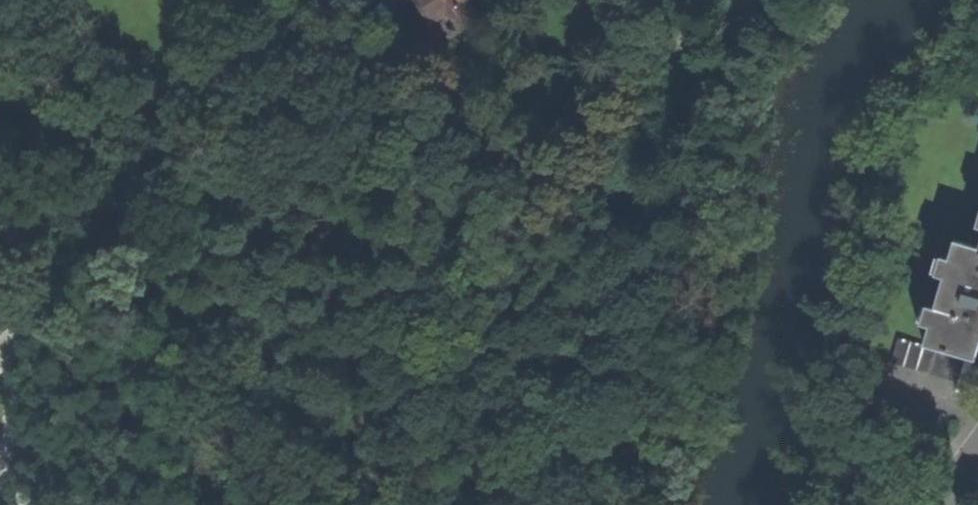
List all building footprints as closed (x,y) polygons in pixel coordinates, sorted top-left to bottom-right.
[(478,18),(467,0),(420,0),(432,20),(441,15),(444,19),(453,34),(478,18)] [(537,188),(523,177),(516,187),(530,198),(537,188)] [(976,361),(977,355),(977,248),(955,241),(924,346),(899,338),(891,363),(957,383),(964,357),(976,361)]
